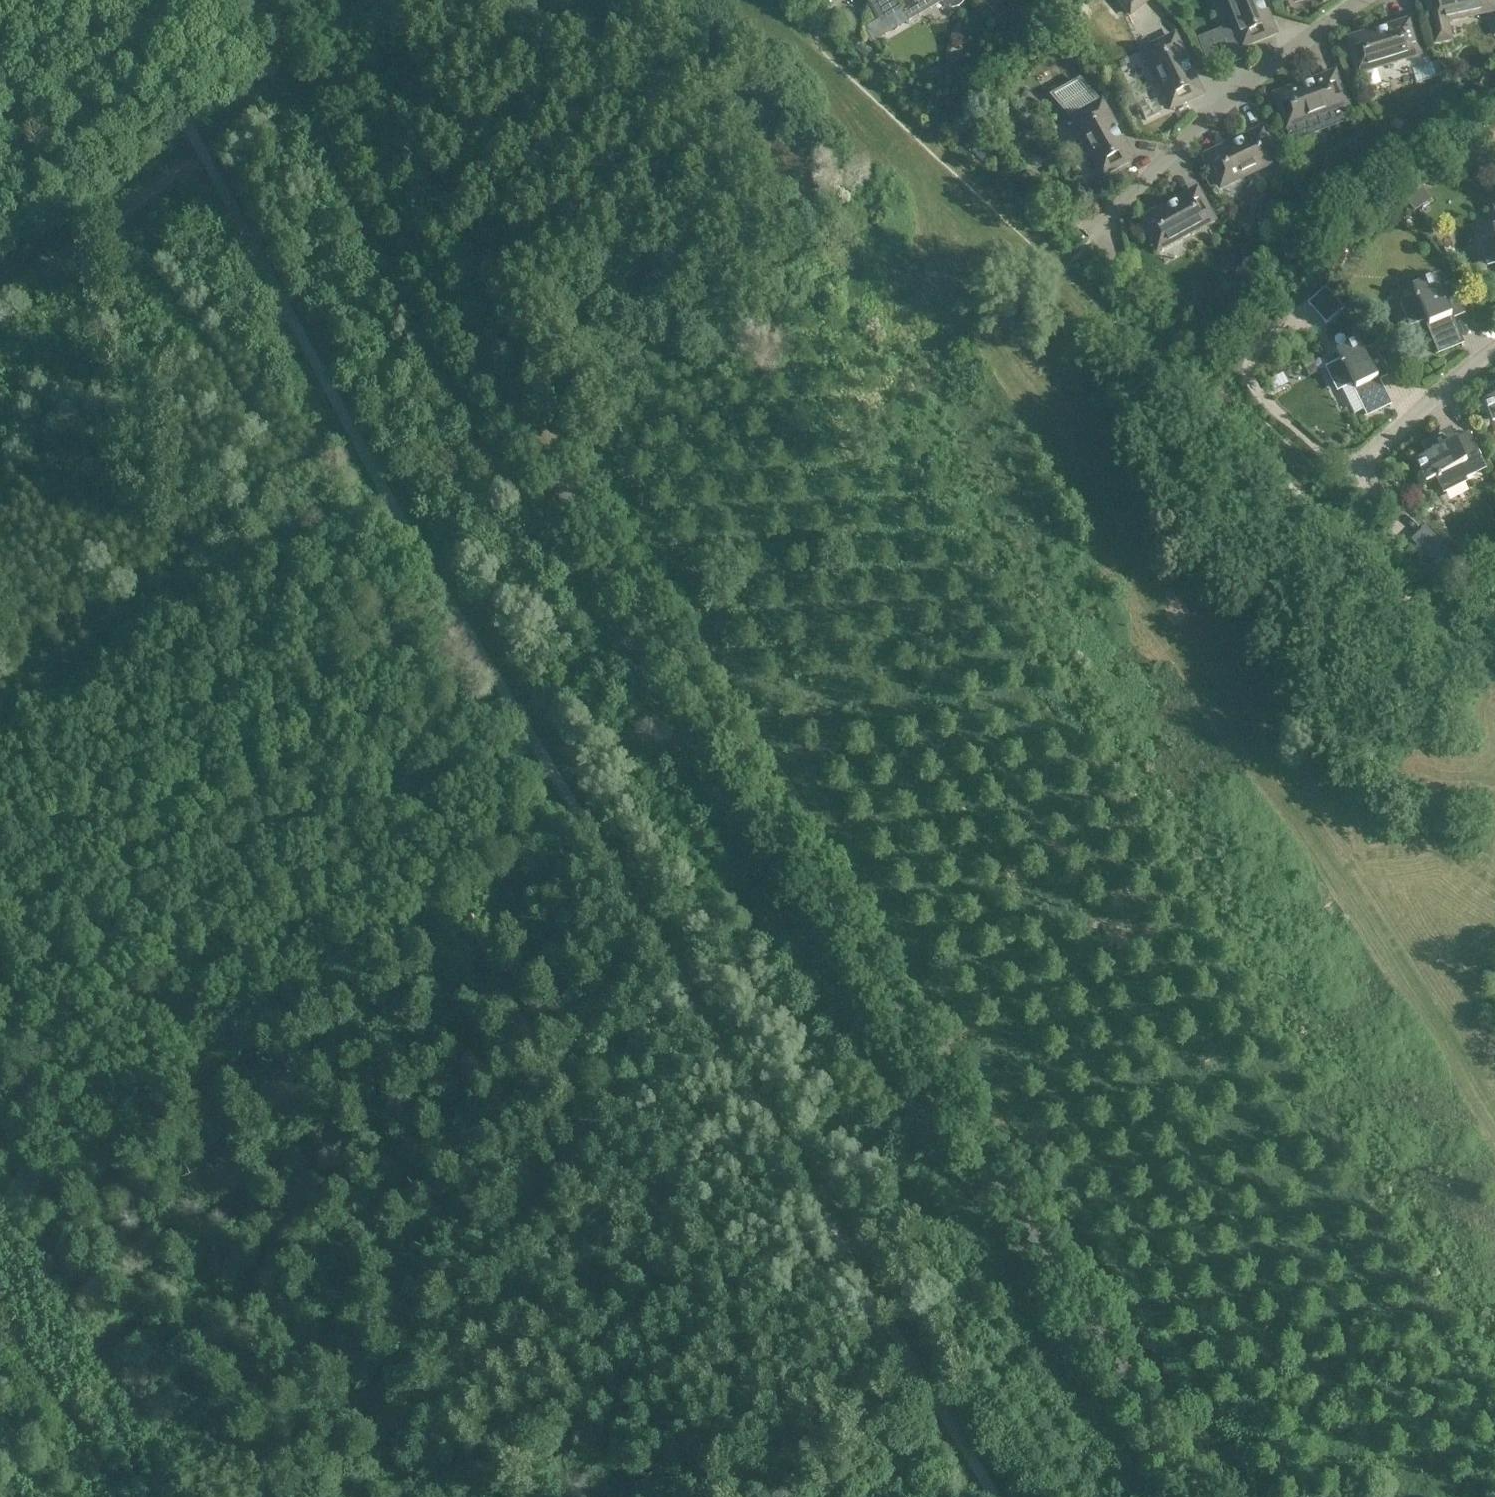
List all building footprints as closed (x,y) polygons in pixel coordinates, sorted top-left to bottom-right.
[(901,20),(892,0),(888,0),(868,9),(878,31),(901,20)] [(904,15),(930,0),(895,0),(904,15)] [(941,5),(942,6),(943,7),(944,8),(945,8),(948,9),(951,10),(952,10),(955,10),(957,9),(960,8),(961,7),(962,6),(963,3),(965,1),(965,0),(938,0),(941,5)] [(981,3),(996,17),(1005,7),(997,0),(984,0),(981,3)] [(1130,15),(1148,0),(1118,0),(1130,15)] [(1244,46),(1274,34),(1260,0),(1226,0),(1230,11),(1229,15),(1230,18),(1232,20),(1235,22),(1244,46)] [(1435,43),(1449,40),(1445,20),(1457,17),(1460,19),(1464,19),(1466,17),(1469,15),(1494,9),(1492,0),(1426,0),(1435,43)] [(1409,23),(1348,41),(1353,60),(1357,72),(1369,68),(1382,64),(1386,65),(1389,65),(1392,63),(1394,61),(1419,53),(1409,23)] [(1161,85),(1172,109),(1201,95),(1173,37),(1144,50),(1156,74),(1155,78),(1156,81),(1158,83),(1161,85)] [(1236,39),(1214,48),(1223,70),(1245,61),(1236,39)] [(1335,74),(1275,97),(1286,127),(1311,118),(1315,118),(1318,118),(1320,116),(1322,113),(1346,104),(1335,74)] [(1077,84),(1054,96),(1075,118),(1073,119),(1085,142),(1085,146),(1086,149),(1088,151),(1091,153),(1103,175),(1131,160),(1100,103),(1097,105),(1077,84)] [(1206,158),(1214,176),(1219,186),(1223,187),(1226,186),(1229,184),(1231,181),(1244,175),(1247,176),(1250,175),(1253,173),(1254,170),(1278,159),(1264,130),(1206,158)] [(1197,191),(1141,222),(1156,250),(1180,237),(1183,237),(1186,236),(1189,234),(1190,231),(1213,219),(1197,191)] [(1481,243),(1488,265),(1494,263),(1494,238),(1481,243)] [(1463,347),(1448,310),(1457,306),(1458,305),(1458,304),(1458,303),(1450,284),(1439,288),(1434,275),(1432,275),(1434,279),(1413,288),(1417,297),(1402,303),(1411,325),(1426,319),(1438,352),(1435,353),(1435,354),(1460,344),(1462,347),(1463,347)] [(1344,310),(1326,288),(1307,304),(1326,325),(1344,310)] [(1391,408),(1373,372),(1382,368),(1383,367),(1383,366),(1383,365),(1374,346),(1363,351),(1357,338),(1356,339),(1357,342),(1337,352),(1342,362),(1327,369),(1337,390),(1352,383),(1367,414),(1363,416),(1364,417),(1388,405),(1390,409),(1391,408)] [(1481,402),(1482,403),(1486,401),(1494,422),(1494,396),(1481,402)] [(1440,436),(1439,436),(1421,445),(1426,455),(1414,462),(1414,463),(1418,461),(1428,481),(1437,477),(1444,492),(1465,481),(1458,467),(1477,458),(1479,461),(1480,461),(1468,437),(1472,435),(1471,434),(1446,445),(1442,437),(1441,436),(1440,436)] [(1421,528),(1408,541),(1442,574),(1454,561),(1421,528)]
